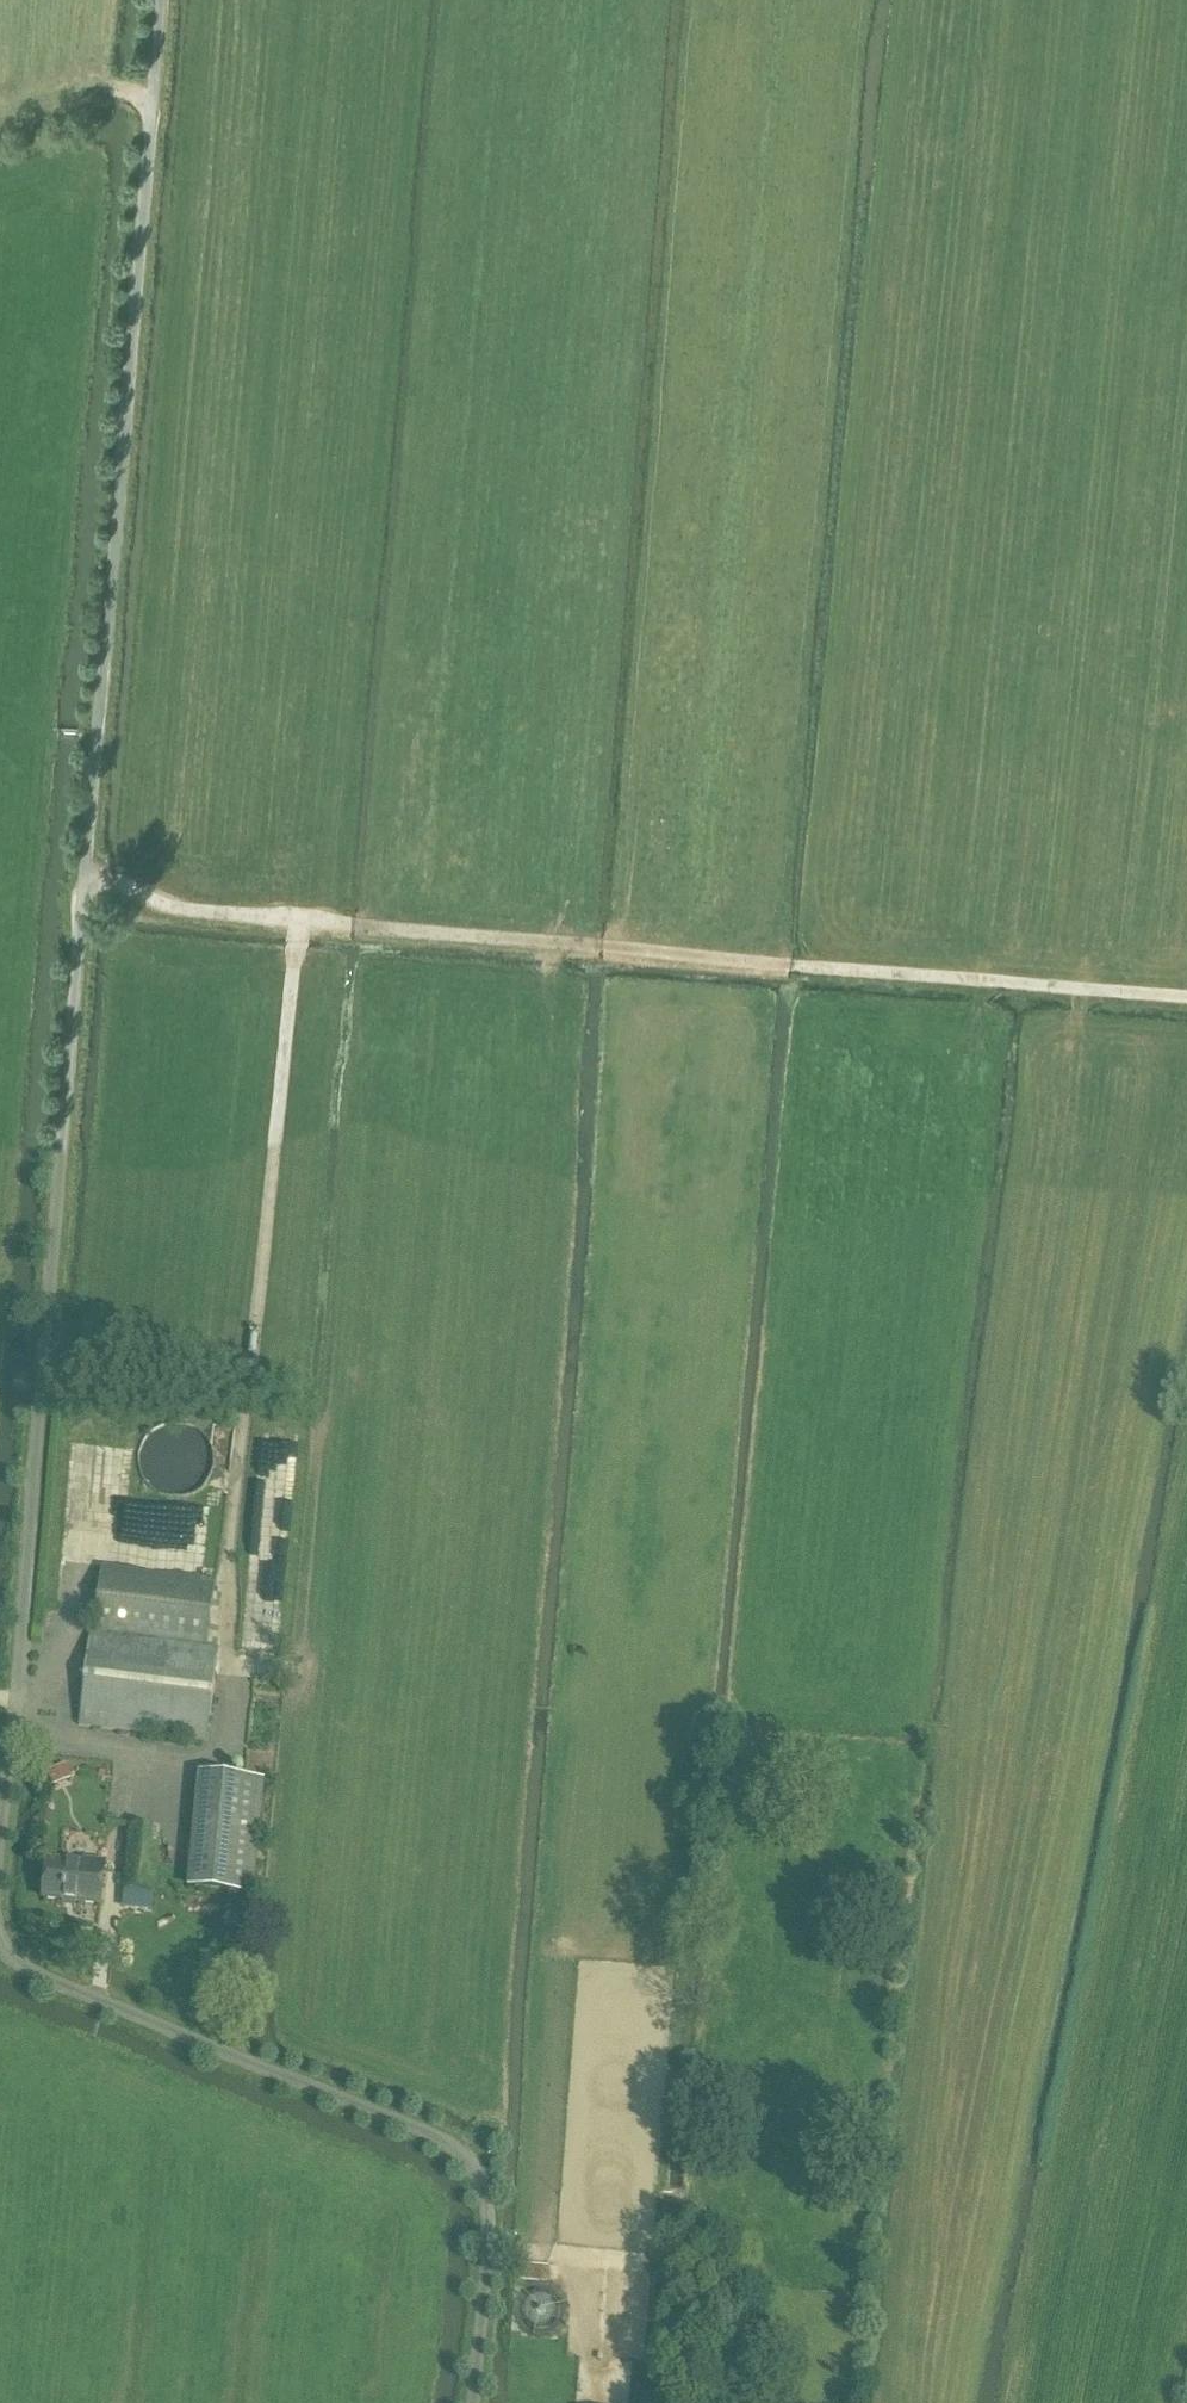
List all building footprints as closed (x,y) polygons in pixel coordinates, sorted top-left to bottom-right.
[(210,1470),(211,1464),(211,1457),(209,1451),(206,1445),(202,1440),(196,1435),(191,1432),(184,1431),(178,1430),(171,1431),(165,1433),(159,1436),(154,1441),(150,1446),(147,1452),(146,1459),(146,1465),(147,1472),(149,1478),(153,1483),(158,1488),(163,1492),(169,1494),(176,1495),(182,1495),(189,1494),(195,1491),(200,1487),(205,1482),(208,1476),(210,1470)] [(78,1726),(207,1742),(219,1650),(207,1648),(215,1583),(103,1569),(95,1634),(90,1633),(78,1726)] [(196,1890),(253,1895),(264,1781),(207,1776),(196,1890)] [(125,1891),(154,1894),(161,1831),(131,1827),(125,1891)] [(43,1900),(100,1905),(104,1867),(47,1862),(43,1900)]
